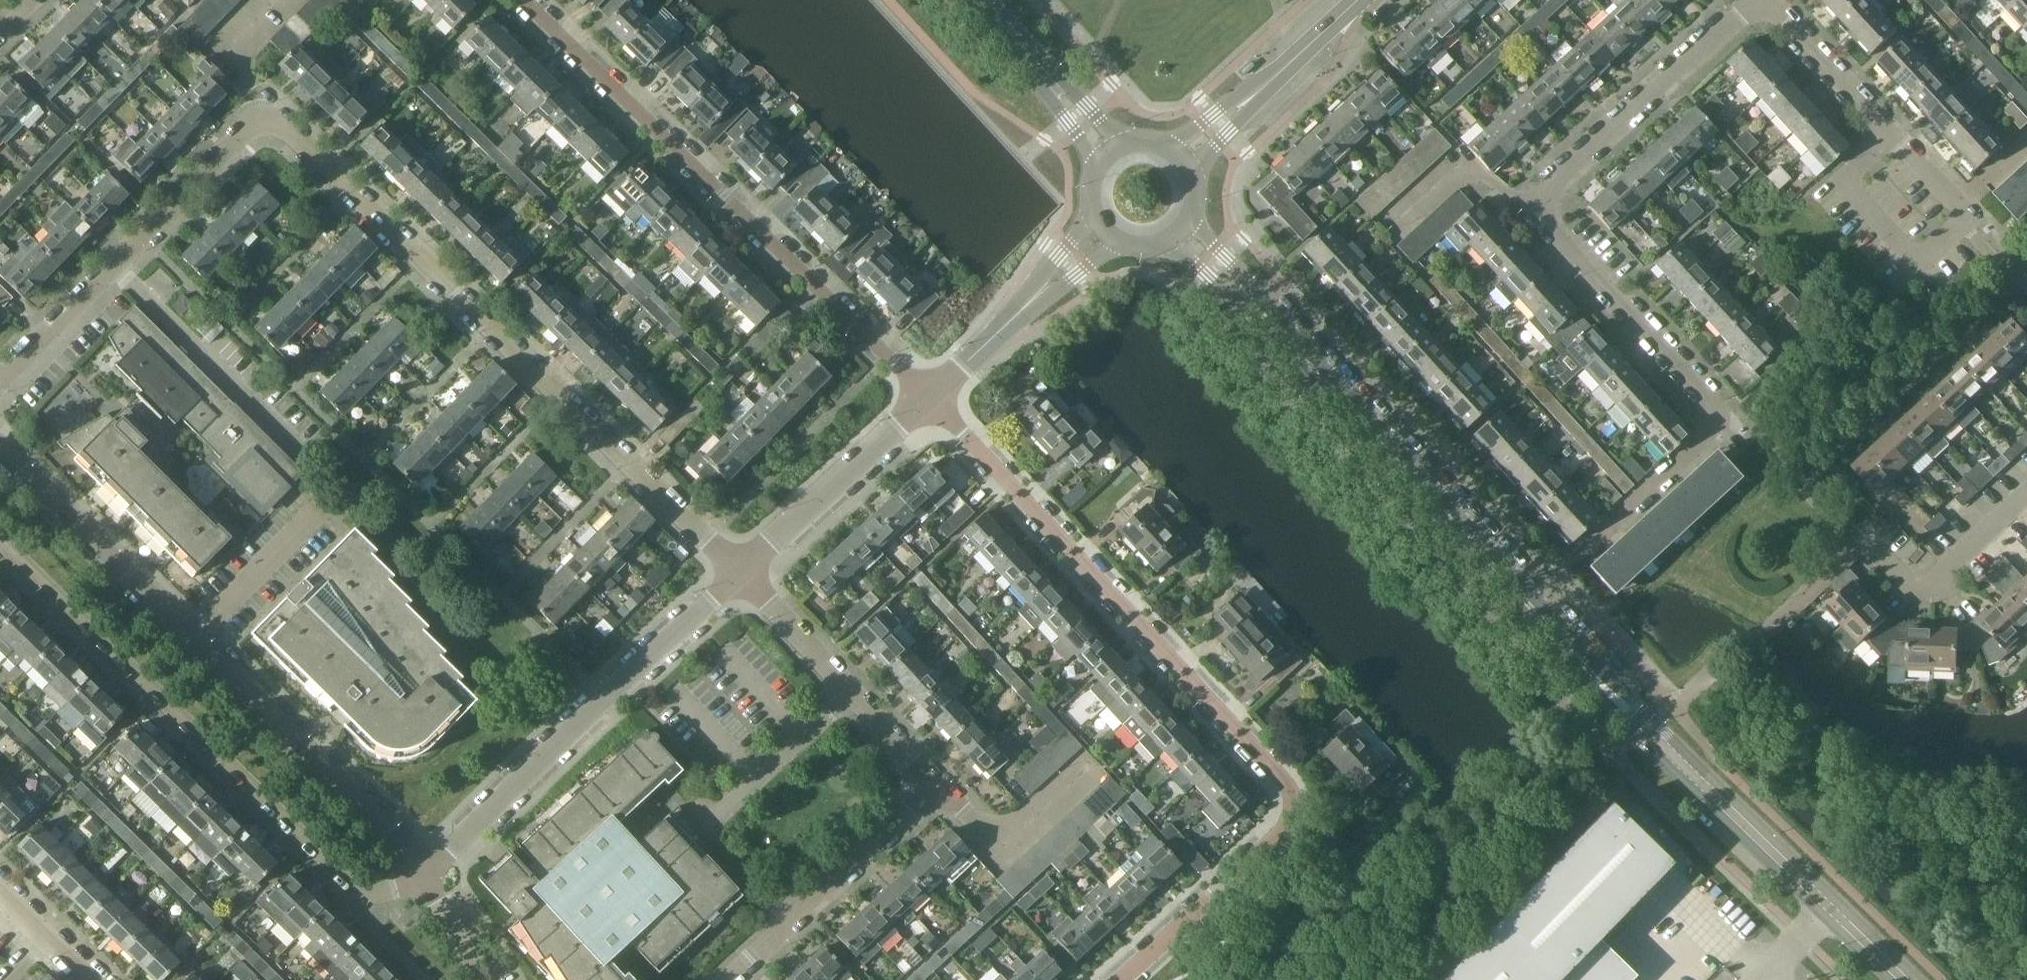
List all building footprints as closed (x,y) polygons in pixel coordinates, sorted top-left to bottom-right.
[(93,0),(84,0),(71,13),(95,36),(112,19),(93,0)] [(128,0),(93,0),(112,19),(129,1),(128,0)] [(129,1),(138,10),(146,2),(144,0),(128,0),(129,1)] [(157,8),(170,21),(180,11),(169,0),(166,0),(157,8)] [(213,0),(206,0),(201,5),(219,23),(227,14),(213,0)] [(230,0),(213,0),(227,14),(236,6),(230,0)] [(303,7),(321,25),(329,16),(312,0),(310,0),(303,7)] [(329,16),(337,8),(329,0),(312,0),(329,16)] [(337,8),(338,8),(345,0),(329,0),(337,8)] [(345,0),(338,8),(346,16),(354,8),(345,0)] [(435,11),(446,0),(423,0),(435,11)] [(470,0),(446,0),(435,11),(453,29),(476,6),(470,0)] [(648,23),(627,3),(630,0),(612,0),(601,11),(610,19),(604,25),(625,46),(648,23)] [(1435,5),(1457,30),(1475,13),(1463,0),(1440,0),(1435,5)] [(1475,13),(1490,0),(1463,0),(1475,13)] [(1547,3),(1555,12),(1564,3),(1561,0),(1551,0),(1547,3)] [(1627,1),(1649,25),(1655,19),(1658,22),(1669,11),(1659,0),(1627,0),(1627,1)] [(1669,11),(1681,0),(1659,0),(1669,11)] [(1859,0),(1824,0),(1823,0),(1829,6),(1826,9),(1837,20),(1859,0)] [(1880,13),(1885,9),(1877,0),(1859,0),(1837,20),(1848,32),(1850,29),(1856,35),(1880,13)] [(1941,0),(1931,0),(1927,3),(1936,12),(1944,4),(1941,0)] [(1954,4),(1964,15),(1975,6),(1970,0),(1959,0),(1954,4)] [(2008,10),(2019,0),(1999,0),(2008,10)] [(2008,10),(2024,28),(2026,25),(2026,0),(2019,0),(2008,10)] [(1627,1),(1609,17),(1634,44),(1645,33),(1643,30),(1649,25),(1627,1)] [(1547,3),(1538,11),(1546,20),(1555,12),(1547,3)] [(1960,21),(1944,4),(1936,12),(1952,29),(1960,21)] [(219,23),(201,5),(193,13),(211,31),(219,23)] [(1426,8),(1414,18),(1440,46),(1457,30),(1435,5),(1428,11),(1426,8)] [(303,7),(295,15),(313,33),(321,25),(303,7)] [(354,8),(346,16),(354,24),(362,16),(354,8)] [(1538,11),(1529,19),(1537,28),(1546,20),(1538,11)] [(95,36),(71,13),(54,30),(78,54),(79,53),(95,36)] [(211,31),(193,13),(185,22),(203,39),(211,31)] [(1897,31),(1880,13),(1856,35),(1862,41),(1859,44),(1870,55),(1897,31)] [(295,15),(287,23),(305,41),(309,37),(313,33),(295,15)] [(362,16),(354,24),(362,32),(370,24),(362,16)] [(464,41),(482,58),(505,35),(487,17),(464,41)] [(1609,17),(1591,33),(1613,58),(1620,52),(1622,55),(1634,44),(1609,17)] [(1405,32),(1400,38),(1422,62),(1429,70),(1447,53),(1440,46),(1414,18),(1403,29),(1405,32)] [(1529,19),(1521,27),(1528,36),(1535,30),(1537,28),(1529,19)] [(1960,38),(1968,30),(1960,21),(1952,29),(1960,38)] [(203,39),(185,22),(177,30),(180,33),(195,48),(203,39)] [(287,23),(279,32),(296,48),(299,45),(300,46),(305,41),(287,23)] [(683,47),(674,38),(677,35),(667,25),(658,33),(648,23),(625,46),(646,67),(652,61),(661,70),(683,47)] [(370,24),(362,32),(372,41),(379,33),(370,24)] [(171,42),(180,33),(177,30),(172,25),(163,34),(171,42)] [(1521,27),(1512,36),(1519,44),(1528,36),(1521,27)] [(78,54),(54,30),(37,48),(70,79),(87,61),(79,53),(78,54)] [(1968,47),(1977,39),(1968,30),(1960,38),(1968,47)] [(279,32),(270,40),(287,57),(279,65),(296,82),(316,62),(325,53),(309,37),(305,41),(300,46),(299,45),(296,48),(279,32)] [(379,33),(372,41),(380,49),(388,41),(379,33)] [(1591,33),(1573,50),(1598,77),(1610,66),(1607,63),(1613,58),(1591,33)] [(171,42),(163,34),(155,43),(163,50),(171,42)] [(522,52),(505,35),(482,58),(499,75),(522,52)] [(1512,36),(1503,44),(1511,52),(1519,44),(1512,36)] [(1391,40),(1379,51),(1404,79),(1422,62),(1400,38),(1394,43),(1391,40)] [(1985,48),(1977,39),(1968,47),(1976,56),(1985,48)] [(1896,80),(1921,57),(1904,40),(1877,64),(1888,76),(1890,74),(1896,80)] [(388,41),(380,49),(389,58),(397,50),(388,41)] [(1749,41),(1726,63),(1742,81),(1765,59),(1749,41)] [(154,59),(163,50),(155,43),(146,52),(154,59)] [(1503,44),(1494,52),(1502,60),(1511,52),(1503,44)] [(37,48),(20,65),(43,88),(40,91),(50,101),(71,80),(70,79),(37,48)] [(1993,57),(1985,48),(1976,56),(1984,65),(1993,57)] [(397,50),(389,58),(398,67),(406,59),(397,50)] [(716,79),(696,59),(687,50),(664,73),(672,81),(667,87),(688,108),(716,79)] [(1573,50),(1556,66),(1579,90),(1584,84),(1587,87),(1598,77),(1573,50)] [(146,68),(154,59),(146,52),(137,60),(146,68)] [(540,69),(522,52),(499,75),(517,92),(540,69)] [(1494,52),(1485,60),(1493,68),(1502,60),(1494,52)] [(316,62),(296,82),(314,100),(334,79),(334,80),(343,71),(325,53),(316,62)] [(1910,100),(1937,75),(1921,57),(1896,80),(1902,86),(1899,89),(1910,100)] [(1992,73),(2001,65),(1993,57),(1984,65),(1992,73)] [(222,91),(231,82),(206,58),(197,67),(206,75),(189,93),(209,113),(226,95),(222,91)] [(406,59),(398,67),(407,76),(415,68),(406,59)] [(1782,77),(1765,59),(1742,81),(1758,98),(1782,77)] [(146,68),(137,60),(129,69),(137,77),(146,68)] [(1485,60),(1476,68),(1484,77),(1493,68),(1485,60)] [(2009,74),(2001,65),(1992,73),(2001,82),(2009,74)] [(1556,66),(1538,82),(1563,109),(1575,98),(1573,95),(1579,90),(1556,66)] [(1476,68),(1467,76),(1475,85),(1484,77),(1476,68)] [(137,77),(129,69),(120,78),(129,86),(137,77)] [(540,69),(517,92),(510,99),(527,116),(534,109),(557,86),(540,69)] [(1367,83),(1361,89),(1383,113),(1401,97),(1376,70),(1364,80),(1367,83)] [(334,79),(314,100),(332,117),(360,88),(343,71),(334,80),(334,79)] [(2017,83),(2009,74),(2001,82),(2009,91),(2017,83)] [(1928,115),(1953,92),(1937,75),(1910,100),(1920,112),(1923,109),(1928,115)] [(1467,76),(1459,84),(1466,93),(1475,85),(1467,76)] [(0,86),(0,102),(15,117),(24,126),(41,108),(37,104),(32,100),(16,84),(9,77),(0,86)] [(1798,95),(1782,77),(1758,98),(1775,116),(1798,95)] [(129,86),(120,78),(112,87),(120,95),(129,86)] [(427,95),(435,87),(427,79),(419,87),(427,95)] [(746,108),(736,99),(716,79),(688,108),(709,129),(715,123),(723,131),(746,108)] [(19,80),(16,84),(32,100),(37,104),(40,101),(19,80)] [(1538,82),(1521,98),(1543,123),(1549,117),(1552,120),(1563,109),(1538,82)] [(2017,83),(2009,91),(2026,111),(2026,93),(2017,83)] [(1459,84),(1450,92),(1457,101),(1466,93),(1459,84)] [(1953,92),(1928,115),(1934,121),(1931,124),(1942,135),(1970,110),(1979,102),(1962,84),(1953,92)] [(574,102),(557,86),(534,109),(551,126),(574,102)] [(111,103),(120,95),(112,87),(103,95),(111,103)] [(437,104),(444,96),(435,87),(427,95),(437,104)] [(360,88),(332,117),(350,135),(378,106),(360,88)] [(1383,113),(1361,89),(1355,94),(1353,91),(1341,102),(1366,129),(1383,113)] [(1450,92),(1441,100),(1449,109),(1457,101),(1450,92)] [(192,130),(209,113),(189,93),(172,110),(192,130)] [(766,93),(759,100),(762,104),(770,97),(766,93)] [(111,103),(103,95),(95,104),(103,112),(111,103)] [(1815,112),(1798,95),(1775,116),(1791,134),(1815,112)] [(444,112),(452,104),(444,96),(437,104),(444,112)] [(1707,114),(1719,103),(1713,97),(1701,107),(1707,114)] [(1521,98),(1503,115),(1527,142),(1539,131),(1537,128),(1543,123),(1521,98)] [(6,144),(24,126),(15,117),(0,102),(0,139),(6,144)] [(591,120),(574,102),(551,126),(569,143),(591,120)] [(1366,129),(1341,102),(1329,113),(1332,116),(1326,121),(1348,145),(1366,129)] [(1725,109),(1719,103),(1707,114),(1713,120),(1725,109)] [(2021,129),(2026,123),(2026,118),(2013,103),(2005,111),(2021,129)] [(94,121),(103,112),(95,104),(86,113),(94,121)] [(462,114),(452,104),(444,112),(454,122),(462,114)] [(1461,104),(1455,110),(1470,126),(1477,120),(1461,104)] [(55,136),(64,123),(42,107),(34,119),(44,126),(43,127),(55,136)] [(1715,132),(1694,109),(1677,125),(1698,148),(1715,132)] [(175,148),(192,130),(172,110),(155,128),(175,148)] [(1961,151),(1986,128),(1970,110),(1942,135),(1953,147),(1956,145),(1961,151)] [(751,170),(774,146),(753,126),(758,120),(749,112),(727,135),(735,143),(730,149),(751,170)] [(1831,130),(1815,112),(1791,134),(1808,152),(1831,130)] [(86,130),(94,121),(86,113),(78,121),(86,130)] [(462,129),(470,121),(462,114),(454,122),(462,129)] [(1503,115),(1485,131),(1508,156),(1513,150),(1516,153),(1527,142),(1503,115)] [(609,136),(591,120),(569,143),(586,160),(609,136)] [(479,131),(470,121),(462,129),(471,139),(479,131)] [(1348,145),(1326,121),(1320,127),(1317,124),(1305,135),(1330,162),(1348,145)] [(379,163),(399,142),(382,125),(361,146),(379,163)] [(1698,148),(1677,125),(1659,142),(1680,165),(1698,148)] [(158,165),(175,148),(155,128),(138,146),(158,165)] [(1975,171),(2002,146),(1986,128),(1961,151),(1967,157),(1964,159),(1975,171)] [(1847,148),(1831,130),(1808,152),(1824,169),(1847,148)] [(487,138),(479,131),(471,139),(479,146),(487,138)] [(1451,148),(1435,131),(1426,138),(1442,156),(1451,148)] [(1485,131),(1467,148),(1492,175),(1504,164),(1502,161),(1508,156),(1485,131)] [(1740,149),(1751,138),(1745,131),(1734,142),(1740,149)] [(66,134),(57,143),(65,150),(74,141),(66,134)] [(396,180),(416,160),(424,152),(425,152),(407,134),(399,142),(379,163),(396,180)] [(1330,162),(1305,135),(1293,146),(1296,149),(1290,155),(1312,178),(1330,162)] [(628,155),(609,136),(586,160),(605,179),(628,155)] [(158,165),(138,146),(129,137),(111,155),(140,183),(158,165)] [(497,148),(487,138),(479,146),(489,156),(497,148)] [(1442,156),(1426,138),(1417,146),(1433,164),(1442,156)] [(1757,144),(1751,138),(1740,149),(1745,155),(1757,144)] [(1680,165),(1659,142),(1641,158),(1662,181),(1670,190),(1688,174),(1680,165)] [(65,150),(57,143),(49,151),(57,159),(65,150)] [(800,183),(819,163),(808,153),(794,167),(774,146),(751,170),(772,190),(778,184),(786,193),(798,181),(800,183)] [(1433,164),(1417,146),(1409,154),(1424,172),(1433,164)] [(505,156),(497,148),(489,156),(497,164),(505,156)] [(48,168),(57,159),(49,151),(40,160),(48,168)] [(434,178),(442,170),(424,152),(416,160),(396,180),(414,198),(434,178)] [(1424,172),(1409,154),(1400,162),(1415,180),(1424,172)] [(1312,178),(1290,155),(1284,160),(1282,157),(1270,168),(1279,178),(1274,182),(1290,199),(1312,178)] [(514,165),(505,156),(497,164),(506,173),(514,165)] [(1662,181),(1641,158),(1623,175),(1644,198),(1662,181)] [(48,168),(40,160),(32,168),(40,176),(48,168)] [(1415,180),(1400,162),(1391,170),(1407,188),(1414,181),(1415,180)] [(814,231),(836,208),(816,188),(830,174),(819,163),(800,183),(801,185),(790,196),(798,205),(792,210),(814,231)] [(2026,215),(2026,164),(1994,194),(2020,222),(2026,215)] [(514,181),(522,173),(514,165),(506,173),(514,181)] [(624,175),(606,193),(628,214),(634,207),(657,184),(639,166),(628,178),(624,175)] [(1772,185),(1784,173),(1779,167),(1766,178),(1772,185)] [(31,186),(40,176),(32,168),(23,178),(31,186)] [(1726,168),(1720,174),(1731,186),(1737,180),(1726,168)] [(1407,188),(1391,170),(1382,178),(1398,195),(1407,188)] [(524,190),(532,182),(522,173),(514,181),(524,190)] [(1790,180),(1784,173),(1772,185),(1778,191),(1790,180)] [(1731,186),(1720,174),(1714,179),(1725,191),(1731,186)] [(109,175),(103,181),(91,193),(112,212),(129,194),(109,175)] [(1644,198),(1623,175),(1605,191),(1627,214),(1644,198)] [(1358,177),(1351,184),(1358,190),(1364,184),(1358,177)] [(23,194),(31,186),(23,178),(15,186),(23,194)] [(451,195),(434,178),(414,198),(432,215),(451,195)] [(1398,195),(1382,178),(1373,186),(1389,203),(1398,195)] [(257,182),(238,201),(261,223),(280,205),(257,182)] [(532,198),(540,190),(532,182),(524,190),(532,198)] [(1316,228),(1290,199),(1274,182),(1261,195),(1262,196),(1263,195),(1272,205),(1269,208),(1277,217),(1280,214),(1303,238),(1302,239),(1303,240),(1316,228)] [(628,214),(626,216),(635,225),(643,216),(651,224),(675,201),(657,184),(634,207),(628,214)] [(14,203),(23,194),(15,186),(6,196),(14,203)] [(1389,203),(1373,186),(1364,194),(1380,211),(1389,203)] [(493,188),(484,197),(491,204),(500,195),(493,188)] [(549,199),(540,190),(532,198),(541,207),(549,199)] [(1338,190),(1330,197),(1340,208),(1348,201),(1338,190)] [(1473,208),(1457,191),(1449,198),(1465,216),(1473,208)] [(1627,214),(1605,191),(1588,207),(1609,230),(1627,214)] [(94,230),(112,212),(91,193),(74,210),(94,230)] [(1380,211),(1364,194),(1356,201),(1371,219),(1380,211)] [(449,232),(469,212),(451,195),(432,215),(449,232)] [(6,196),(0,201),(0,205),(6,211),(14,203),(6,196)] [(1465,216),(1449,198),(1440,206),(1456,223),(1465,216)] [(558,208),(549,199),(541,207),(550,216),(558,208)] [(1691,200),(1685,206),(1696,218),(1702,212),(1691,200)] [(261,223),(238,201),(219,219),(242,242),(261,223)] [(675,201),(651,224),(669,241),(692,217),(675,201)] [(94,230),(74,210),(66,202),(49,219),(77,247),(94,230)] [(1490,214),(1479,202),(1473,208),(1465,216),(1456,223),(1453,227),(1447,232),(1444,235),(1460,253),(1469,245),(1493,223),(1487,217),(1490,214)] [(1456,223),(1440,206),(1432,214),(1447,232),(1453,227),(1456,223)] [(1696,218),(1685,206),(1678,212),(1689,224),(1696,218)] [(567,217),(558,208),(550,216),(559,225),(567,217)] [(857,229),(836,208),(814,231),(835,252),(840,247),(849,255),(872,232),(863,223),(857,229)] [(467,250),(486,230),(469,212),(449,232),(467,250)] [(537,214),(531,220),(536,225),(542,220),(537,214)] [(1447,232),(1432,214),(1423,222),(1439,240),(1444,235),(1447,232)] [(692,217),(669,241),(686,258),(709,234),(692,217)] [(60,265),(77,247),(49,219),(48,220),(50,221),(44,228),(51,234),(40,245),(60,265)] [(242,242),(219,219),(201,238),(224,261),(242,242)] [(1439,240),(1423,222),(1414,230),(1430,248),(1439,240)] [(1485,263),(1512,238),(1501,226),(1499,229),(1493,223),(1469,245),(1485,263)] [(1718,241),(1730,229),(1724,223),(1712,235),(1718,241)] [(600,224),(591,233),(599,240),(608,232),(600,224)] [(899,270),(900,270),(907,262),(887,242),(892,237),(881,226),(877,231),(878,232),(853,258),(861,266),(855,272),(877,293),(899,270)] [(377,249),(355,227),(338,244),(360,266),(377,249)] [(587,236),(578,228),(570,236),(579,244),(587,236)] [(1319,268),(1343,245),(1328,228),(1301,253),(1311,264),(1314,262),(1319,268)] [(1724,247),(1736,235),(1730,229),(1718,241),(1724,247)] [(509,242),(508,242),(501,234),(496,239),(486,230),(467,250),(484,267),(509,242)] [(1430,248),(1414,230),(1405,238),(1421,256),(1430,248)] [(1656,233),(1650,239),(1661,251),(1667,245),(1656,233)] [(686,258),(678,267),(695,284),(703,275),(727,251),(709,234),(686,258)] [(24,247),(16,256),(43,283),(60,265),(40,245),(30,235),(21,245),(24,247)] [(596,246),(587,236),(579,244),(588,254),(596,246)] [(224,261),(201,238),(182,257),(205,280),(224,261)] [(512,238),(508,242),(509,242),(484,267),(501,284),(529,255),(512,238)] [(1388,238),(1382,243),(1387,249),(1394,243),(1388,238)] [(1421,256),(1405,238),(1397,247),(1413,264),(1421,256)] [(1523,250),(1512,238),(1485,263),(1501,281),(1526,258),(1520,252),(1523,250)] [(1661,251),(1650,239),(1644,245),(1655,256),(1661,251)] [(0,248),(0,252),(4,256),(9,250),(3,244),(0,248)] [(360,266),(338,244),(322,261),(344,283),(360,266)] [(1671,283),(1695,262),(1678,244),(1654,266),(1671,283)] [(1333,288),(1360,263),(1343,245),(1319,268),(1325,274),(1322,276),(1333,288)] [(596,261),(604,253),(596,246),(588,254),(596,261)] [(727,251),(703,275),(721,292),(744,268),(727,251)] [(606,271),(614,263),(604,253),(596,261),(606,271)] [(1755,272),(1767,261),(1761,254),(1749,266),(1755,272)] [(0,272),(0,275),(18,292),(26,300),(43,283),(16,256),(0,272)] [(1517,298),(1545,274),(1534,262),(1531,264),(1526,258),(1501,281),(1494,287),(1510,305),(1517,298)] [(344,283),(322,261),(305,278),(327,300),(344,283)] [(1761,278),(1773,267),(1767,261),(1755,272),(1761,278)] [(1688,301),(1711,279),(1695,262),(1671,283),(1688,301)] [(613,278),(621,270),(614,263),(606,271),(613,278)] [(1352,304),(1376,281),(1360,263),(1333,288),(1344,300),(1346,298),(1352,304)] [(744,268),(721,292),(738,309),(761,285),(744,268)] [(631,280),(621,270),(613,278),(623,288),(631,280)] [(916,320),(939,297),(929,288),(924,294),(900,270),(899,270),(877,293),(898,314),(903,308),(916,320)] [(248,271),(242,277),(248,284),(254,278),(248,271)] [(1429,282),(1437,291),(1446,282),(1438,273),(1429,282)] [(531,311),(559,283),(550,275),(542,283),(533,274),(513,294),(531,311)] [(1555,285),(1545,274),(1517,298),(1533,315),(1558,293),(1553,288),(1555,285)] [(239,277),(233,284),(241,291),(247,285),(239,277)] [(327,300),(305,278),(288,295),(310,317),(327,300)] [(1704,319),(1728,297),(1711,279),(1688,301),(1704,319)] [(639,287),(631,280),(623,288),(631,295),(639,287)] [(1365,324),(1393,299),(1376,281),(1352,304),(1357,309),(1355,312),(1365,324)] [(1454,291),(1446,282),(1437,291),(1445,299),(1454,291)] [(548,329),(576,300),(559,283),(531,311),(548,329)] [(0,285),(0,302),(4,306),(13,297),(0,285)] [(761,285),(738,309),(757,327),(780,303),(761,285)] [(648,297),(639,287),(631,295),(641,305),(648,297)] [(368,290),(359,298),(367,306),(375,297),(368,290)] [(1462,299),(1454,291),(1445,299),(1453,308),(1462,299)] [(1563,299),(1558,293),(1533,315),(1527,321),(1552,347),(1582,320),(1574,311),(1577,308),(1566,296),(1563,299)] [(1783,312),(1796,300),(1789,294),(1777,305),(1783,312)] [(193,305),(187,299),(183,295),(173,306),(182,315),(193,305)] [(310,317),(288,295),(271,312),(294,334),(310,317)] [(648,312),(656,304),(648,297),(641,305),(648,312)] [(1721,337),(1744,315),(1728,297),(1704,319),(1721,337)] [(1384,339),(1409,316),(1393,299),(1365,324),(1376,336),(1379,333),(1384,339)] [(1470,308),(1462,299),(1453,308),(1461,317),(1470,308)] [(566,346),(594,318),(576,300),(548,329),(566,346)] [(1789,318),(1802,307),(1796,300),(1783,312),(1789,318)] [(658,322),(666,314),(656,304),(648,312),(658,322)] [(234,406),(175,346),(135,306),(119,321),(122,324),(109,337),(122,360),(116,365),(143,392),(139,395),(138,394),(136,395),(161,420),(166,415),(175,424),(181,418),(198,436),(220,458),(215,463),(214,462),(213,463),(245,495),(246,494),(245,493),(250,488),(269,508),(271,506),(270,506),(297,478),(301,474),(302,475),(303,474),(234,406)] [(765,347),(794,317),(785,308),(756,338),(765,347)] [(1479,317),(1470,308),(1461,317),(1469,326),(1479,317)] [(294,334),(271,312),(255,329),(277,351),(294,334)] [(666,330),(674,322),(666,314),(658,322),(666,330)] [(1737,355),(1761,333),(1744,315),(1721,337),(1737,355)] [(1398,359),(1425,334),(1409,316),(1384,339),(1390,345),(1387,347),(1398,359)] [(1487,326),(1479,317),(1469,326),(1477,334),(1487,326)] [(395,318),(376,336),(399,359),(418,340),(395,318)] [(583,363),(611,335),(594,318),(566,346),(583,363)] [(1993,331),(2022,363),(2026,359),(2026,335),(2013,319),(2005,327),(2001,323),(1993,331)] [(1590,328),(1582,320),(1552,347),(1560,356),(1565,351),(1582,370),(1607,347),(1601,341),(1604,338),(1593,326),(1590,328)] [(676,339),(683,331),(674,322),(666,330),(676,339)] [(1485,343),(1495,334),(1487,326),(1477,334),(1485,343)] [(323,329),(313,340),(323,350),(333,340),(323,329)] [(684,347),(691,339),(683,331),(676,339),(684,347)] [(1988,342),(1980,349),(2007,378),(2022,363),(1993,331),(1984,338),(1988,342)] [(1777,351),(1761,333),(1737,355),(1754,372),(1777,351)] [(1417,374),(1441,351),(1425,334),(1398,359),(1408,370),(1411,368),(1417,374)] [(1503,343),(1495,334),(1485,343),(1493,352),(1503,343)] [(601,381),(629,352),(611,335),(583,363),(601,381)] [(399,359),(376,336),(358,355),(381,378),(399,359)] [(806,354),(790,371),(814,394),(831,376),(822,368),(833,357),(813,336),(801,349),(806,354)] [(757,355),(765,347),(756,338),(748,346),(757,355)] [(693,356),(701,348),(691,339),(684,347),(693,356)] [(1511,352),(1503,343),(1493,352),(1501,361),(1511,352)] [(1613,353),(1607,347),(1582,370),(1598,387),(1626,361),(1615,350),(1613,353)] [(701,364),(709,356),(701,348),(693,356),(701,364)] [(307,349),(292,365),(300,373),(316,357),(307,349)] [(1969,352),(1961,360),(1991,392),(2007,378),(1980,349),(1973,356),(1969,352)] [(1430,394),(1458,369),(1441,351),(1417,374),(1422,380),(1420,383),(1430,394)] [(618,398),(638,378),(647,370),(629,352),(601,381),(618,398)] [(1519,361),(1511,352),(1501,361),(1509,369),(1519,361)] [(381,378),(358,355),(339,374),(362,397),(381,378)] [(719,366),(709,356),(701,364),(711,374),(719,366)] [(437,359),(427,368),(435,376),(445,367),(437,359)] [(1956,371),(1949,379),(1975,407),(1991,392),(1961,360),(1953,367),(1956,371)] [(1527,369),(1519,361),(1509,369),(1517,378),(1527,369)] [(1636,373),(1626,361),(1598,387),(1614,404),(1639,381),(1634,375),(1636,373)] [(516,385),(494,363),(477,380),(499,402),(516,385)] [(731,364),(722,373),(730,381),(739,372),(731,364)] [(1450,409),(1474,387),(1458,369),(1430,394),(1441,406),(1444,403),(1450,409)] [(1536,379),(1527,369),(1517,378),(1526,388),(1536,379)] [(797,412),(814,394),(790,371),(773,389),(797,412)] [(720,390),(730,381),(722,373),(712,382),(720,390)] [(362,397),(339,374),(320,393),(343,416),(362,397)] [(636,415),(656,395),(638,378),(618,398),(636,415)] [(1029,409),(1017,420),(1036,441),(1063,416),(1069,410),(1059,398),(1041,378),(1019,398),(1029,409)] [(1552,397),(1536,379),(1526,388),(1542,406),(1552,397)] [(1937,382),(1929,389),(1959,422),(1965,428),(1981,413),(1975,407),(1949,379),(1941,386),(1937,382)] [(417,380),(409,388),(417,395),(425,387),(417,380)] [(499,402),(477,380),(460,397),(483,419),(499,402)] [(1631,422),(1658,397),(1647,384),(1644,387),(1639,381),(1614,404),(1631,422)] [(1491,405),(1474,387),(1450,409),(1456,416),(1453,418),(1464,430),(1491,405)] [(779,429),(797,412),(773,389),(756,406),(779,429)] [(1924,401),(1917,408),(1943,436),(1959,422),(1929,389),(1921,397),(1924,401)] [(673,413),(656,395),(636,415),(653,433),(673,413)] [(396,396),(389,402),(395,407),(401,401),(396,396)] [(483,419),(460,397),(444,414),(466,436),(483,419)] [(1551,415),(1560,406),(1552,397),(1542,406),(1551,415)] [(1669,409),(1658,397),(1631,422),(1648,439),(1672,417),(1666,411),(1669,409)] [(529,398),(519,408),(528,417),(538,407),(529,398)] [(696,399),(687,408),(696,417),(704,408),(696,399)] [(762,447),(779,429),(756,406),(738,424),(762,447)] [(1559,423),(1568,415),(1560,406),(1551,415),(1559,423)] [(1063,416),(1036,441),(1055,462),(1066,452),(1080,467),(1103,446),(1089,430),(1091,428),(1072,407),(1069,410),(1063,416)] [(151,432),(126,408),(114,420),(108,414),(57,442),(63,449),(68,445),(78,455),(74,459),(193,578),(232,538),(219,526),(217,528),(140,451),(148,443),(144,439),(151,432)] [(668,446),(696,417),(687,408),(659,438),(668,446)] [(1905,411),(1897,418),(1927,451),(1934,458),(1949,443),(1943,436),(1917,408),(1909,415),(1905,411)] [(1490,453),(1514,431),(1498,413),(1471,438),(1481,449),(1484,447),(1490,453)] [(466,436),(444,414),(427,431),(449,453),(466,436)] [(1577,424),(1568,415),(1559,423),(1567,432),(1577,424)] [(1677,423),(1672,417),(1648,439),(1664,457),(1691,433),(1680,420),(1677,423)] [(1892,430),(1885,437),(1911,465),(1927,451),(1897,418),(1889,426),(1892,430)] [(508,422),(501,430),(508,437),(516,429),(508,422)] [(745,465),(762,447),(738,424),(721,441),(745,465)] [(1575,441),(1585,433),(1577,424),(1567,432),(1575,441)] [(449,453),(427,431),(410,448),(432,470),(449,453)] [(1503,474),(1531,449),(1514,431),(1490,453),(1496,459),(1493,462),(1503,474)] [(1583,450),(1593,441),(1585,433),(1575,441),(1583,450)] [(1873,440),(1865,448),(1895,480),(1911,465),(1885,437),(1877,444),(1873,440)] [(728,482),(745,465),(721,441),(705,458),(699,453),(687,465),(708,486),(719,474),(728,482)] [(1591,459),(1601,450),(1593,441),(1583,450),(1591,459)] [(489,444),(483,450),(489,457),(496,450),(489,444)] [(432,470),(410,448),(393,465),(415,487),(432,470)] [(1568,448),(1562,452),(1566,457),(1572,452),(1568,448)] [(1861,459),(1852,467),(1879,495),(1895,480),(1865,448),(1857,455),(1861,459)] [(1523,489),(1547,467),(1531,449),(1503,474),(1514,486),(1517,483),(1523,489)] [(1609,459),(1601,450),(1591,459),(1599,468),(1609,459)] [(1613,595),(1713,504),(1740,479),(1715,451),(1588,567),(1613,595)] [(533,454),(515,473),(538,496),(557,477),(533,454)] [(2004,454),(1996,462),(2003,470),(2011,462),(2004,454)] [(1620,466),(1636,482),(1638,484),(1647,475),(1629,457),(1620,466)] [(1634,487),(1609,459),(1599,468),(1624,496),(1634,487)] [(2003,470),(1996,462),(1988,469),(1995,477),(2003,470)] [(472,464),(467,469),(471,473),(472,475),(478,469),(472,464)] [(929,465),(912,481),(930,501),(937,508),(954,492),(929,465)] [(1535,510),(1563,485),(1547,467),(1523,489),(1528,496),(1525,498),(1535,510)] [(465,468),(458,475),(464,480),(471,473),(467,469),(465,468)] [(538,496),(515,473),(496,491),(519,514),(538,496)] [(1622,498),(1605,480),(1595,488),(1613,507),(1622,498)] [(912,481),(894,497),(913,518),(921,510),(928,517),(937,508),(930,501),(912,481)] [(1972,484),(1964,491),(1971,499),(1979,492),(1972,484)] [(1554,524),(1579,502),(1563,485),(1535,510),(1546,521),(1549,519),(1554,524)] [(1130,520),(1118,531),(1137,551),(1164,526),(1173,518),(1175,516),(1167,507),(1153,504),(1155,493),(1140,490),(1140,491),(1134,497),(1133,496),(1132,497),(1120,508),(1130,520)] [(519,514),(496,491),(477,510),(501,533),(519,514)] [(1971,499),(1964,491),(1956,498),(1963,506),(1971,499)] [(894,497),(877,513),(896,534),(900,538),(917,522),(913,518),(894,497)] [(631,499),(614,517),(637,539),(655,521),(631,499)] [(1568,545),(1595,520),(1579,502),(1554,524),(1560,530),(1557,533),(1568,545)] [(559,504),(554,509),(561,516),(566,511),(559,504)] [(957,530),(974,514),(965,505),(948,521),(957,530)] [(501,533),(477,510),(459,529),(482,552),(501,533)] [(877,513),(859,530),(878,550),(895,534),(896,534),(877,513)] [(1940,513),(1932,520),(1939,528),(1947,521),(1940,513)] [(1001,532),(984,514),(963,534),(979,552),(1001,532)] [(614,517),(597,534),(621,556),(637,539),(614,517)] [(1164,526),(1137,551),(1156,572),(1168,561),(1178,573),(1200,553),(1189,541),(1192,538),(1173,518),(1164,526)] [(1939,528),(1932,520),(1924,527),(1931,535),(1939,528)] [(543,521),(534,529),(544,538),(552,530),(543,521)] [(947,539),(957,530),(948,521),(938,529),(947,539)] [(432,648),(436,643),(425,632),(429,628),(407,606),(412,602),(390,581),(394,577),(373,556),(377,552),(354,529),(251,634),(265,648),(272,641),(283,652),(276,659),(291,674),(298,667),(309,677),(302,684),(316,699),(323,692),(364,733),(357,740),(366,748),(369,751),(373,753),(380,746),(386,748),(392,750),(398,750),(405,750),(411,748),(417,746),(424,753),(428,750),(431,747),(433,746),(439,739),(432,732),(456,708),(463,715),(478,701),(449,673),(453,669),(432,648)] [(859,530),(842,546),(861,566),(870,557),(875,563),(884,556),(878,550),(859,530)] [(1017,549),(1001,532),(979,552),(995,569),(1017,549)] [(597,534),(581,551),(616,584),(621,578),(610,567),(621,556),(597,534)] [(930,555),(939,546),(932,538),(922,547),(930,555)] [(680,546),(673,553),(680,561),(688,554),(680,546)] [(842,546),(825,562),(844,582),(861,566),(842,546)] [(1033,567),(1017,549),(995,569),(1002,577),(997,583),(1005,592),(1011,586),(1011,587),(1033,567)] [(581,551),(564,568),(588,590),(598,579),(610,591),(616,584),(581,551)] [(912,571),(922,562),(914,554),(905,563),(912,571)] [(2026,580),(2005,557),(1996,566),(2026,601),(2026,578),(2026,580)] [(660,562),(644,579),(653,588),(670,571),(660,562)] [(825,562),(807,578),(826,598),(844,582),(825,562)] [(1996,566),(1986,576),(2006,598),(1998,605),(2024,633),(2025,633),(2026,635),(2026,601),(1996,566)] [(1049,584),(1033,567),(1011,587),(1026,603),(1027,604),(1049,584)] [(564,568),(548,585),(571,608),(588,590),(564,568)] [(1868,588),(1849,568),(1830,586),(1839,596),(1826,608),(1843,626),(1871,600),(1864,592),(1868,588)] [(895,587),(904,578),(897,570),(887,579),(895,587)] [(913,580),(921,589),(929,581),(921,572),(913,580)] [(937,590),(929,581),(921,589),(929,598),(937,590)] [(1065,602),(1049,584),(1027,604),(1026,603),(1017,612),(1034,630),(1043,621),(1065,602)] [(548,585),(530,603),(554,625),(571,608),(548,585)] [(636,588),(628,597),(637,605),(645,596),(636,588)] [(945,598),(937,590),(929,598),(937,606),(945,598)] [(870,592),(861,600),(870,610),(879,601),(870,592)] [(0,595),(0,630),(19,611),(1,594),(0,595)] [(1190,594),(1183,599),(1188,605),(1194,599),(1190,594)] [(1232,630),(1220,641),(1239,662),(1275,629),(1277,627),(1248,595),(1222,619),(1223,620),(1232,630)] [(953,607),(945,598),(937,606),(945,615),(953,607)] [(852,626),(870,610),(861,600),(843,616),(852,626)] [(1878,607),(1871,600),(1843,626),(1843,627),(1836,634),(1851,650),(1859,643),(1859,644),(1867,638),(1883,655),(1899,622),(1882,604),(1878,607)] [(1081,619),(1065,602),(1043,621),(1059,639),(1081,619)] [(1998,605),(1990,612),(1987,608),(1969,625),(1978,651),(1980,651),(1979,649),(1982,648),(1989,665),(2000,661),(2009,653),(2026,637),(2026,635),(2025,633),(2024,633),(1998,605)] [(857,631),(855,633),(871,651),(891,632),(891,633),(898,626),(900,625),(884,607),(857,631)] [(961,615),(953,607),(945,615),(953,623),(961,615)] [(7,658),(36,629),(19,611),(0,630),(0,652),(7,658)] [(610,612),(603,619),(613,629),(620,622),(610,612)] [(969,625),(961,615),(953,623),(961,632),(969,625)] [(1097,637),(1081,619),(1059,639),(1075,657),(1097,637)] [(1932,671),(1934,629),(1923,628),(1923,623),(1899,622),(1883,655),(1889,656),(1888,667),(1907,668),(1907,670),(1932,671)] [(1978,651),(1969,625),(1944,624),(1944,629),(1934,629),(1932,671),(1957,672),(1957,651),(1978,651)] [(891,632),(871,651),(887,668),(907,650),(915,642),(900,625),(898,626),(891,633),(891,632)] [(977,633),(969,625),(961,632),(968,640),(977,633)] [(36,629),(7,658),(16,667),(24,659),(33,667),(54,646),(36,629)] [(1275,629),(1239,662),(1258,682),(1270,672),(1280,683),(1301,663),(1290,651),(1293,648),(1275,629)] [(985,642),(977,633),(968,640),(977,650),(985,642)] [(1782,634),(1775,640),(1783,648),(1789,642),(1782,634)] [(1113,654),(1097,637),(1075,657),(1091,674),(1113,654)] [(576,639),(568,647),(578,656),(586,648),(576,639)] [(536,649),(534,647),(527,640),(525,640),(511,654),(511,657),(520,665),(523,665),(536,651),(536,649)] [(993,651),(985,642),(977,650),(985,658),(993,651)] [(54,646),(33,667),(50,684),(51,685),(72,663),(54,646)] [(907,650),(887,668),(903,686),(923,667),(907,650)] [(1001,660),(993,651),(985,658),(993,667),(1001,660)] [(1136,679),(1120,662),(1113,654),(1091,674),(1098,682),(1089,690),(1105,708),(1136,679)] [(1001,676),(1009,668),(1001,660),(993,667),(1001,676)] [(50,684),(43,691),(52,700),(61,709),(68,702),(89,680),(72,663),(51,685),(50,684)] [(923,667),(903,686),(919,703),(939,685),(923,667)] [(1017,677),(1009,668),(1001,676),(1009,685),(1017,677)] [(1038,672),(1028,681),(1037,691),(1046,682),(1038,672)] [(1297,673),(1273,696),(1285,708),(1309,685),(1297,673)] [(1025,686),(1017,677),(1009,685),(1017,694),(1025,686)] [(1152,697),(1136,679),(1105,708),(1121,725),(1152,697)] [(89,680),(68,702),(86,719),(107,698),(89,680)] [(939,685),(919,703),(935,721),(955,702),(939,685)] [(1033,695),(1025,686),(1017,694),(1025,702),(1033,695)] [(1055,690),(1045,699),(1053,708),(1063,699),(1055,690)] [(1041,703),(1033,695),(1025,702),(1032,710),(1041,703)] [(1168,714),(1152,697),(1121,725),(1137,743),(1168,714)] [(86,719),(78,728),(98,748),(107,738),(104,735),(124,715),(107,698),(86,719)] [(955,702),(935,721),(951,738),(971,720),(955,702)] [(0,703),(0,719),(8,711),(0,703)] [(1049,712),(1041,703),(1032,710),(1041,720),(1049,712)] [(1340,772),(1376,739),(1358,720),(1356,722),(1345,710),(1323,730),(1333,741),(1321,752),(1340,772)] [(9,728),(17,720),(8,711),(0,719),(9,728)] [(971,720),(951,738),(967,755),(987,737),(996,729),(980,712),(971,720)] [(1048,728),(1057,720),(1049,712),(1041,720),(1048,728)] [(1184,732),(1168,714),(1137,743),(1153,760),(1163,751),(1184,732)] [(25,728),(17,720),(9,728),(18,736),(25,728)] [(1065,729),(1057,720),(1048,728),(1057,737),(1065,729)] [(136,726),(115,748),(133,765),(154,743),(146,736),(149,734),(139,724),(136,726)] [(44,726),(37,732),(41,736),(47,729),(44,726)] [(34,737),(25,728),(18,736),(26,745),(34,737)] [(1065,729),(1057,737),(1056,737),(1073,755),(1081,747),(1065,729)] [(697,847),(696,845),(690,850),(683,843),(696,831),(678,806),(637,844),(618,824),(664,782),(668,786),(683,771),(657,743),(658,740),(658,737),(656,735),(653,734),(650,735),(646,731),(633,743),(637,747),(620,763),(616,758),(592,781),(596,786),(579,801),(574,796),(550,819),(554,824),(537,840),(533,835),(520,847),(533,862),(525,869),(514,857),(483,885),(510,914),(511,914),(518,921),(508,930),(520,944),(522,943),(529,951),(527,952),(540,965),(541,964),(548,972),(547,973),(553,979),(634,979),(628,973),(624,977),(610,962),(630,943),(654,968),(663,960),(668,965),(693,943),(688,937),(704,922),(709,927),(743,896),(697,847)] [(1200,749),(1184,732),(1163,751),(1179,769),(1200,749)] [(43,745),(34,737),(26,745),(35,753),(43,745)] [(987,737),(967,755),(983,773),(985,771),(990,777),(1002,766),(1008,760),(987,737)] [(1073,755),(1056,737),(1048,745),(1064,763),(1073,755)] [(1395,759),(1376,739),(1340,772),(1359,793),(1371,782),(1382,793),(1403,773),(1392,761),(1395,759)] [(171,761),(154,743),(133,765),(124,774),(142,791),(171,761)] [(44,762),(52,754),(43,745),(35,753),(44,762)] [(1064,763),(1048,745),(1039,753),(1055,771),(1064,763)] [(1216,767),(1200,749),(1179,769),(1195,786),(1216,767)] [(1055,771),(1039,753),(1030,761),(1046,779),(1055,771)] [(61,763),(52,754),(44,762),(53,771),(61,763)] [(189,778),(171,761),(142,791),(160,808),(189,778)] [(1046,779),(1030,761),(1021,769),(1038,787),(1046,779)] [(70,772),(61,763),(53,771),(62,780),(70,772)] [(1232,784),(1216,767),(1195,786),(1211,803),(1232,784)] [(1038,787),(1021,769),(1012,777),(1029,795),(1038,787)] [(1117,786),(1109,776),(1100,784),(1108,794),(1117,786)] [(207,795),(189,778),(160,808),(177,825),(207,795)] [(73,790),(83,800),(91,792),(81,782),(73,790)] [(1108,794),(1100,784),(1091,792),(1108,811),(1117,803),(1108,794)] [(1248,802),(1232,784),(1211,803),(1201,812),(1217,830),(1248,802)] [(1126,795),(1117,786),(1108,794),(1117,803),(1126,795)] [(10,797),(0,787),(0,808),(10,797)] [(10,797),(0,808),(0,828),(7,835),(10,832),(14,836),(41,809),(19,788),(10,797)] [(1128,798),(1137,807),(1145,800),(1137,790),(1128,798)] [(91,808),(99,800),(91,792),(83,800),(91,808)] [(1108,811),(1091,792),(1082,800),(1099,819),(1108,811)] [(224,813),(207,795),(177,825),(195,843),(224,813)] [(108,809),(99,800),(91,808),(100,817),(108,809)] [(1099,819),(1082,800),(1074,808),(1091,827),(1099,819)] [(1153,809),(1145,800),(1137,807),(1145,816),(1153,809)] [(1485,932),(1438,979),(1632,979),(1636,976),(1599,940),(1673,864),(1610,803),(1485,932)] [(1091,827),(1074,808),(1065,817),(1082,835),(1091,827)] [(116,817),(108,809),(100,817),(109,825),(116,817)] [(1116,812),(1107,820),(1115,829),(1124,820),(1116,812)] [(242,830),(224,813),(195,843),(213,860),(242,830)] [(126,826),(116,817),(109,825),(118,834),(126,826)] [(1082,835),(1065,817),(1056,825),(1073,843),(1082,835)] [(1115,829),(1107,820),(1098,829),(1106,837),(1115,829)] [(1169,842),(1178,833),(1170,824),(1160,832),(1169,842)] [(36,863),(57,842),(39,825),(18,846),(36,863)] [(1073,843),(1056,825),(1048,833),(1065,851),(1073,843)] [(134,835),(126,826),(118,834),(127,843),(134,835)] [(260,847),(242,830),(213,860),(230,877),(239,869),(260,847)] [(950,831),(941,840),(923,856),(942,876),(950,885),(977,861),(950,831)] [(1065,851),(1048,833),(1039,841),(1056,859),(1065,851)] [(1194,851),(1178,833),(1169,842),(1185,859),(1194,851)] [(135,851),(143,843),(134,835),(127,843),(135,851)] [(1056,859),(1039,841),(1030,849),(1047,867),(1056,859)] [(54,881),(74,859),(57,842),(36,863),(54,881)] [(144,860),(152,852),(143,843),(135,851),(144,860)] [(1160,843),(1142,859),(1162,881),(1180,865),(1160,843)] [(1081,844),(1072,852),(1080,861),(1089,853),(1081,844)] [(277,865),(260,847),(239,869),(257,886),(277,865)] [(1047,867),(1030,849),(1022,857),(1039,875),(1047,867)] [(160,860),(152,852),(144,860),(153,868),(160,860)] [(1080,861),(1072,852),(1063,861),(1071,869),(1080,861)] [(1145,897),(1162,881),(1142,859),(1142,860),(1135,852),(1118,868),(1125,875),(1145,897)] [(942,876),(923,856),(906,872),(925,892),(942,876)] [(1039,875),(1022,857),(1013,865),(1030,883),(1039,875)] [(71,898),(92,877),(74,859),(54,881),(71,898)] [(169,869),(160,860),(153,868),(161,877),(169,869)] [(1030,883),(1013,865),(1004,873),(1021,891),(1030,883)] [(171,886),(178,878),(169,869),(161,877),(171,886)] [(925,892),(906,872),(888,888),(907,908),(925,892)] [(1021,891),(1004,873),(996,880),(1013,899),(1021,891)] [(1127,913),(1145,897),(1125,875),(1107,891),(1127,913)] [(256,903),(277,923),(306,893),(289,876),(269,896),(265,893),(256,903)] [(1046,876),(1037,885),(1045,893),(1054,885),(1046,876)] [(89,915),(110,894),(92,877),(71,898),(89,915)] [(187,886),(178,878),(171,886),(179,894),(187,886)] [(1127,913),(1107,891),(1099,882),(1082,898),(1090,907),(1109,929),(1127,913)] [(1045,893),(1037,885),(1028,893),(1036,902),(1045,893)] [(196,895),(187,886),(179,894),(188,903),(196,895)] [(907,908),(888,888),(871,904),(890,924),(900,915),(908,924),(915,917),(907,908)] [(324,910),(306,893),(277,923),(295,940),(303,932),(324,910)] [(107,933),(127,911),(110,894),(89,915),(107,933)] [(197,911),(204,903),(196,895),(188,903),(197,911)] [(1003,907),(995,899),(987,906),(995,914),(1003,907)] [(213,912),(204,903),(197,911),(205,920),(213,912)] [(896,932),(890,924),(871,904),(854,919),(879,947),(896,932)] [(995,914),(987,906),(978,915),(985,923),(995,914)] [(1092,945),(1109,929),(1090,907),(1073,923),(1072,923),(1092,945)] [(342,928),(324,910),(303,932),(312,940),(304,949),(312,957),(321,949),(342,928)] [(124,950),(145,929),(127,911),(107,933),(124,950)] [(222,921),(213,912),(205,920),(214,929),(222,921)] [(985,923),(978,915),(970,922),(977,930),(985,923)] [(1074,961),(1092,945),(1072,923),(1073,923),(1067,917),(1049,933),(1050,934),(1074,961)] [(879,947),(854,919),(836,936),(862,965),(880,949),(879,947)] [(968,939),(977,930),(970,922),(960,931),(968,939)] [(992,926),(975,941),(982,948),(998,933),(992,926)] [(204,928),(199,933),(207,941),(213,935),(204,928)] [(359,945),(342,928),(321,949),(312,957),(330,975),(359,945)] [(142,967),(163,946),(145,929),(124,950),(142,967)] [(929,931),(921,938),(932,950),(940,942),(929,931)] [(968,939),(960,931),(952,938),(960,946),(968,939)] [(226,940),(235,949),(242,941),(233,932),(226,940)] [(1050,934),(1046,938),(1070,965),(1074,961),(1050,934)] [(913,936),(907,942),(912,948),(919,943),(913,936)] [(950,955),(960,946),(952,938),(942,947),(950,955)] [(251,950),(242,941),(235,949),(244,958),(251,950)] [(359,945),(330,975),(336,979),(360,979),(377,962),(359,945)] [(163,946),(142,967),(155,979),(164,979),(180,963),(163,946)] [(807,963),(822,979),(847,979),(851,976),(824,947),(807,963)] [(942,962),(950,955),(942,947),(935,954),(942,962)] [(252,966),(260,958),(251,950),(244,958),(252,966)] [(1025,966),(1025,967),(1037,979),(1054,979),(1062,972),(1042,951),(1025,966)] [(933,971),(942,962),(935,954),(925,963),(933,971)] [(261,975),(269,967),(260,958),(252,966),(261,975)] [(1025,967),(1025,966),(1017,958),(1008,966),(1016,975),(1011,979),(1037,979),(1025,967)] [(377,962),(360,979),(394,979),(395,979),(377,962)] [(789,979),(790,979),(822,979),(807,963),(789,979)] [(933,971),(925,963),(918,970),(925,978),(933,971)] [(278,975),(269,967),(261,975),(266,979),(273,979),(278,975)] [(925,978),(918,970),(908,979),(909,979),(923,979),(925,978)]
